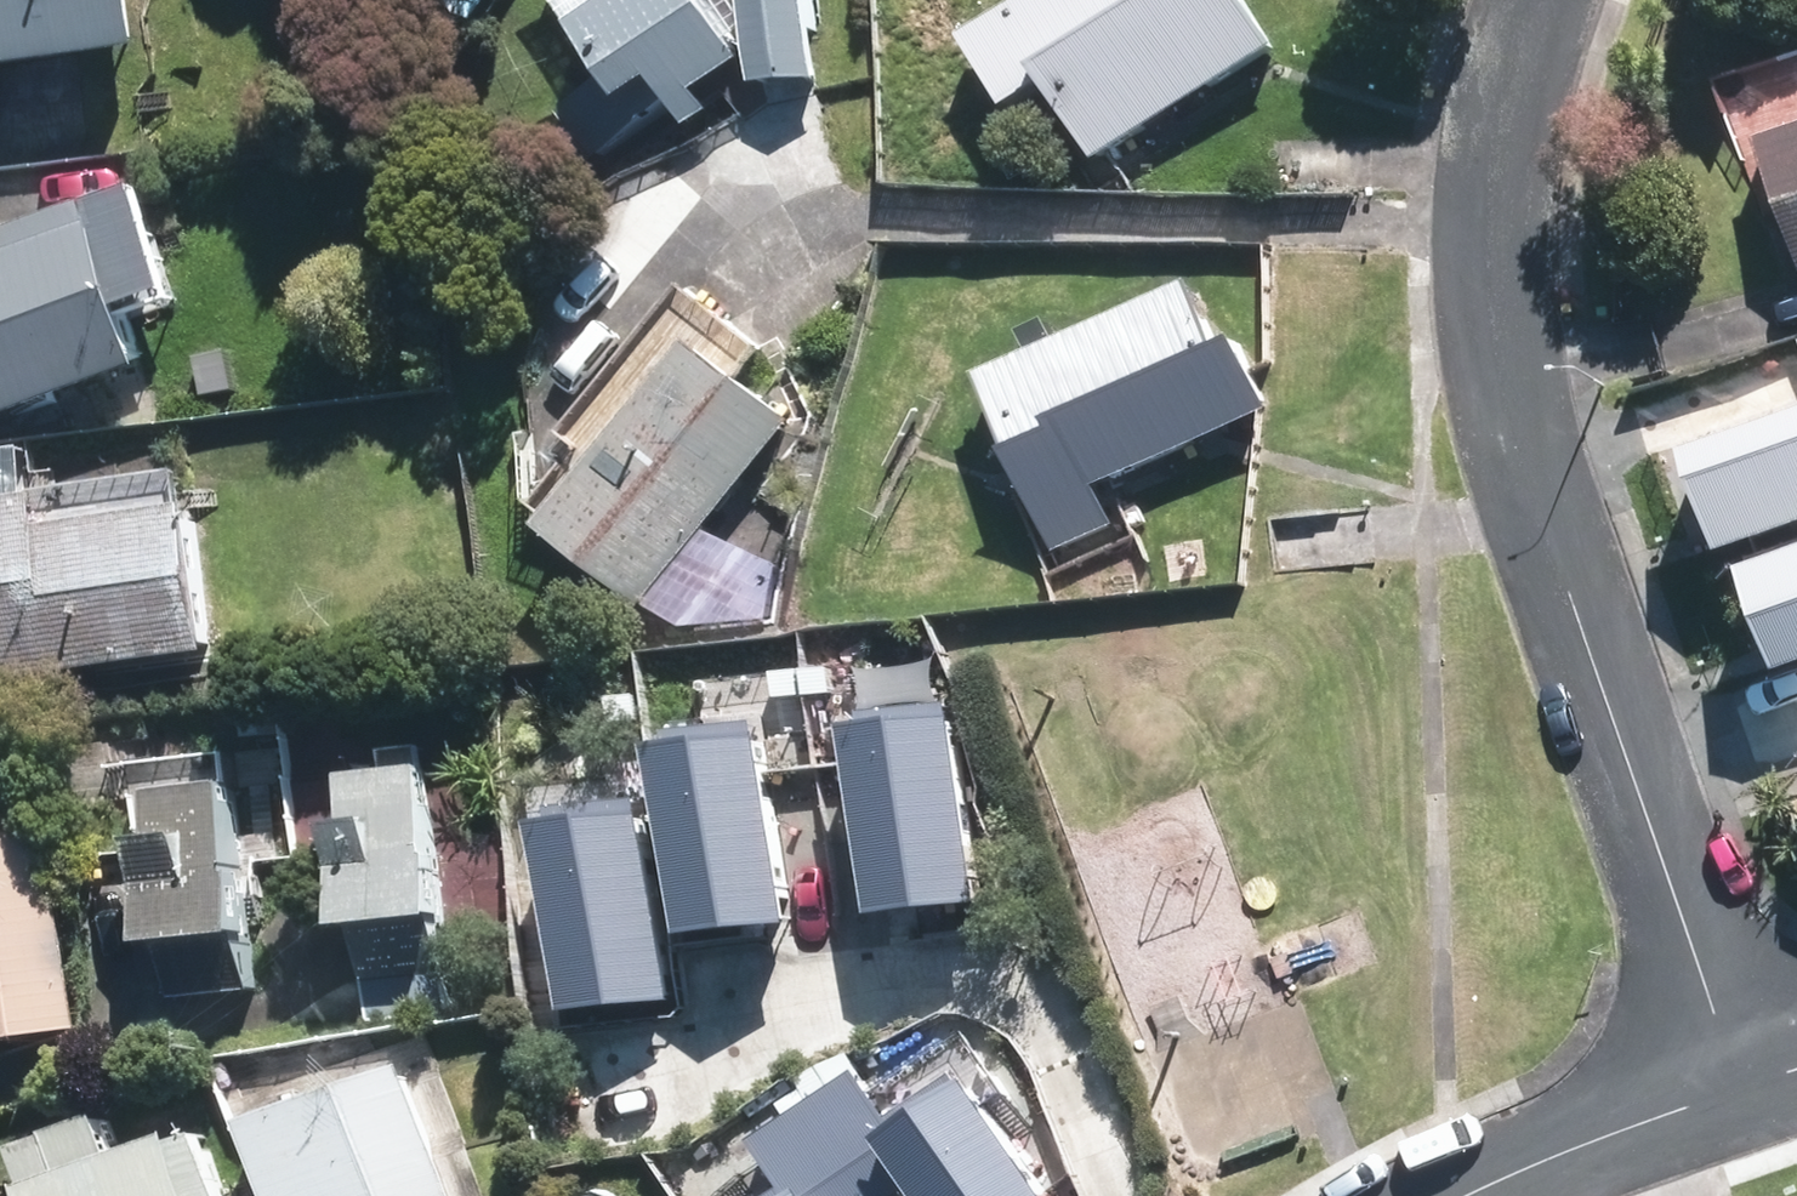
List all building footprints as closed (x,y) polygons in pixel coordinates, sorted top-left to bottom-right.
[(155,47),(149,0),(0,0),(0,66),(155,47)] [(559,114),(594,166),(682,108),(694,126),(718,110),(707,93),(751,64),(708,0),(636,0),(582,36),(611,80),(559,114)] [(764,90),(824,84),(815,0),(755,0),(764,90)] [(983,61),(1022,120),(1067,91),(1109,157),(1292,40),(1266,0),(1195,0),(1192,2),(1191,0),(1078,0),(983,61)] [(1776,160),(1796,218),(1796,152),(1776,160)] [(0,246),(0,403),(156,353),(139,300),(187,285),(154,183),(18,226),(22,239),(0,246)] [(1201,299),(997,384),(1068,551),(1120,529),(1101,483),(1283,407),(1255,340),(1224,352),(1201,299)] [(600,461),(549,525),(649,604),(809,404),(689,310),(580,446),(600,461)] [(1796,437),(1796,338),(1770,346),(1796,437)] [(0,519),(0,680),(230,653),(215,521),(55,541),(51,513),(0,519)] [(934,682),(828,715),(889,910),(995,876),(934,682)] [(791,721),(685,754),(746,948),(853,915),(791,721)] [(634,771),(528,804),(589,998),(695,965),(634,771)] [(425,775),(347,784),(352,832),(338,833),(349,929),(440,919),(425,775)] [(231,791),(153,798),(158,845),(145,846),(155,948),(245,939),(231,791)] [(83,1034),(60,837),(43,839),(40,813),(0,818),(0,1044),(83,1034)] [(265,1135),(285,1195),(450,1195),(415,1087),(265,1135)] [(789,1150),(818,1195),(949,1195),(884,1092),(789,1150)] [(43,1195),(228,1195),(210,1141),(43,1195)] [(717,1195),(746,1195),(738,1183),(717,1195)]
